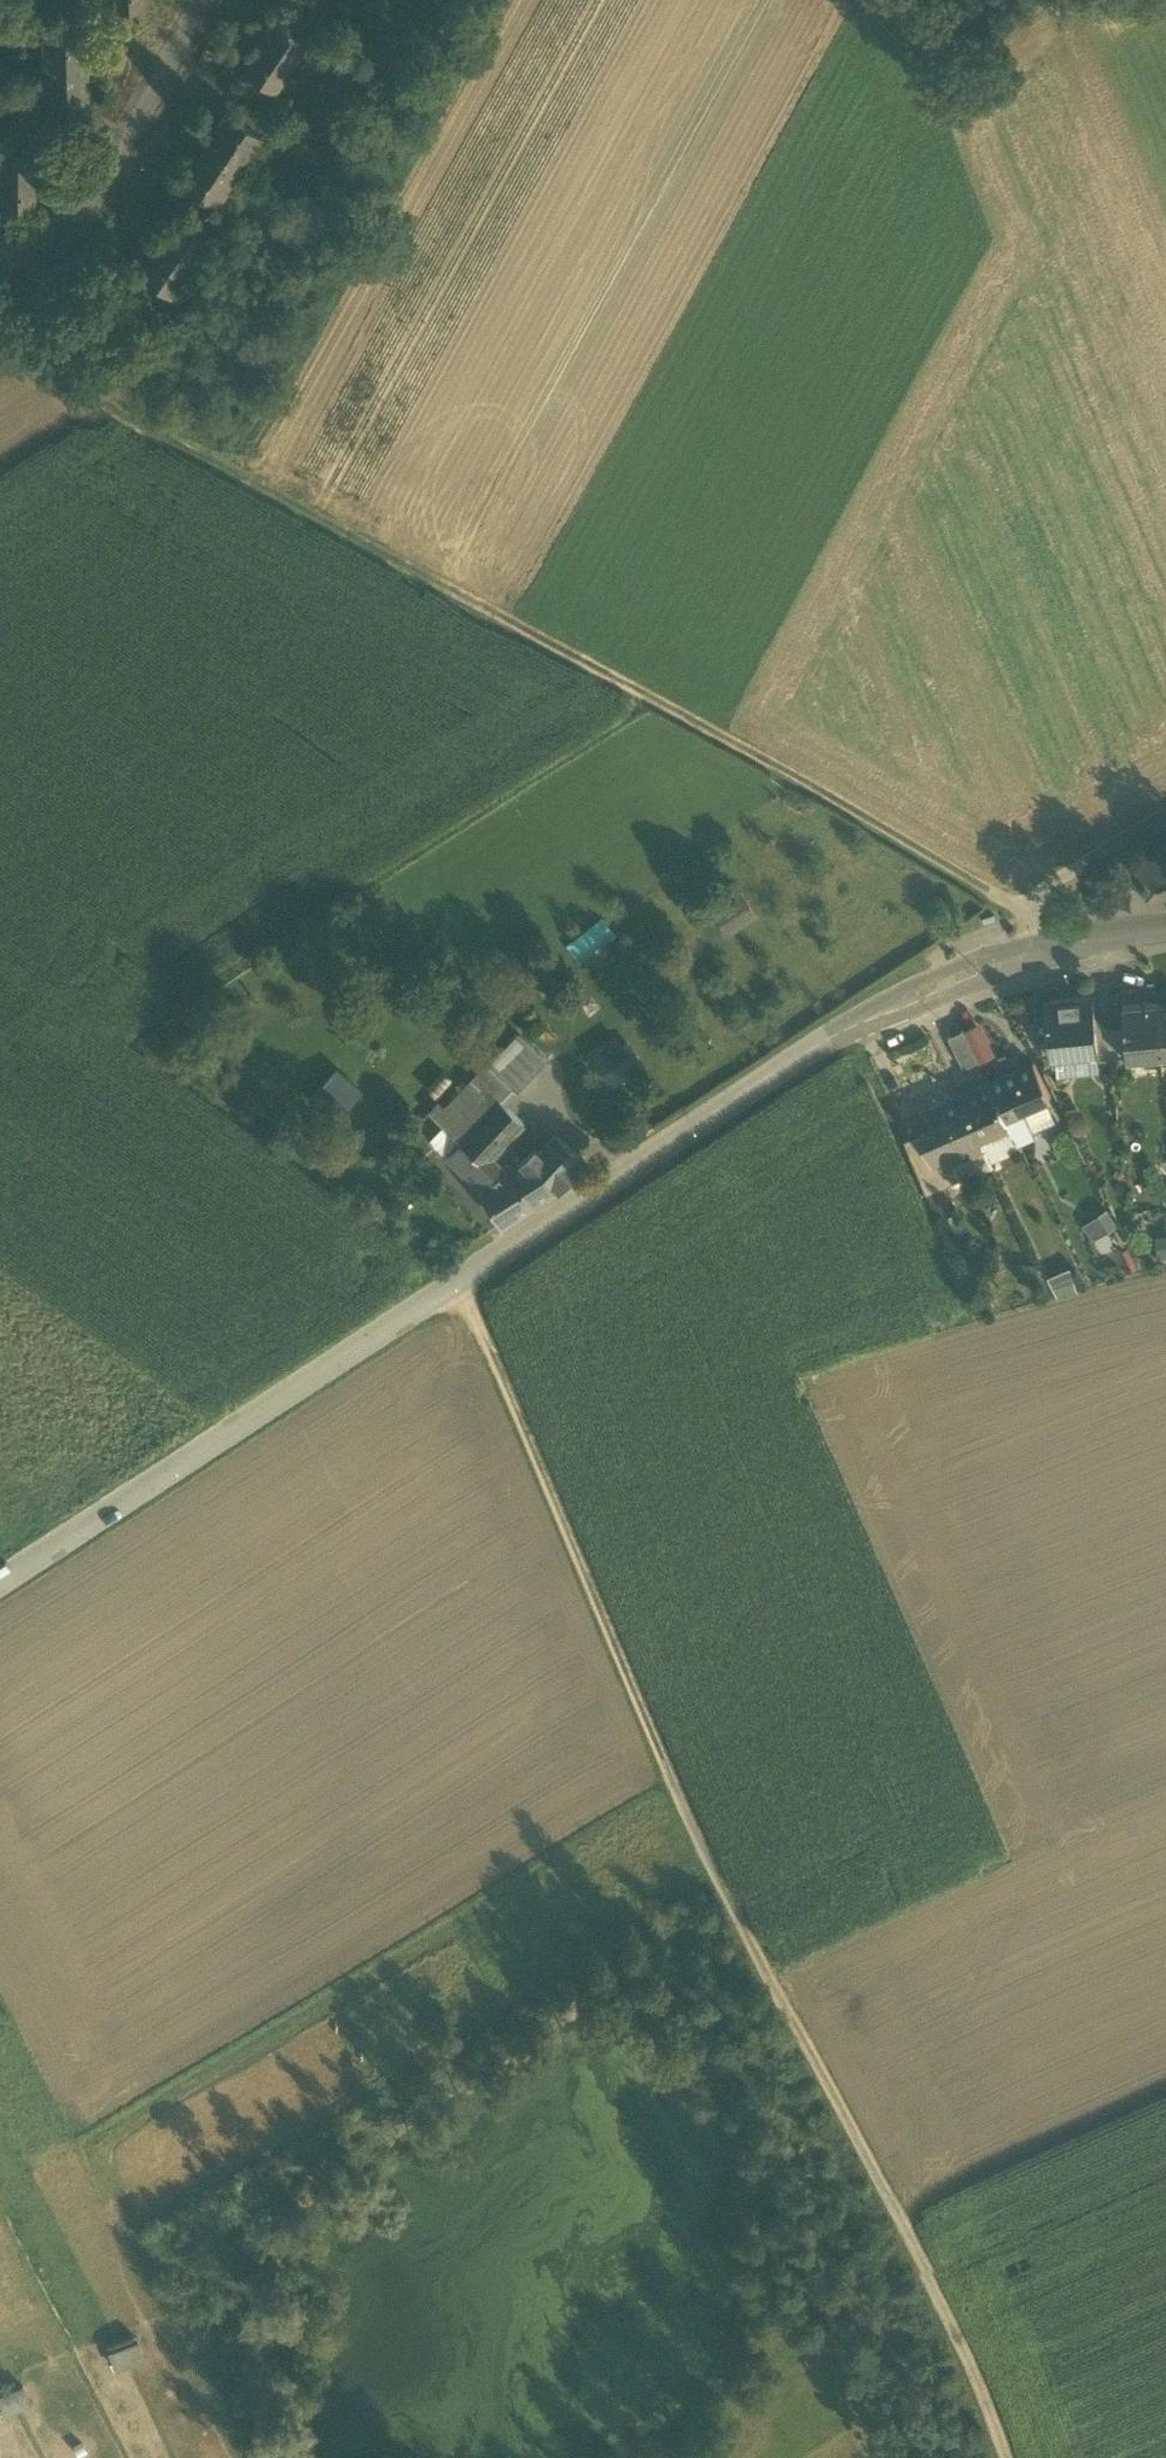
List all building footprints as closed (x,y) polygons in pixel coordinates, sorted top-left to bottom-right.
[(306,39),(272,17),(260,34),(266,38),(245,70),(273,89),(306,39)] [(85,31),(43,32),(44,74),(81,73),(81,57),(86,57),(85,31)] [(244,78),(222,64),(214,75),(237,90),(244,78)] [(81,73),(44,74),(45,116),(88,115),(87,89),(82,89),(81,73)] [(262,133),(227,110),(213,131),(218,135),(209,148),(239,168),(262,133)] [(0,144),(0,204),(34,204),(34,166),(38,166),(38,145),(0,144)] [(239,168),(209,148),(200,162),(195,158),(181,179),(215,203),(239,168)] [(204,239),(175,220),(140,273),(169,292),(204,239)] [(1121,877),(1121,878),(1140,886),(1148,896),(1165,874),(1165,865),(1156,852),(1121,877)] [(566,938),(575,955),(614,936),(605,919),(566,938)] [(1093,996),(1045,1000),(1050,1053),(1056,1053),(1058,1073),(1098,1069),(1097,1058),(1096,1049),(1098,1049),(1096,1028),(1093,996)] [(1156,1001),(1161,1054),(1165,1053),(1165,1000),(1156,1001)] [(1156,1001),(1123,1004),(1125,1025),(1128,1054),(1128,1057),(1161,1054),(1156,1001)] [(1125,1025),(1111,1027),(1113,1055),(1128,1054),(1125,1025)] [(1110,1027),(1096,1028),(1098,1049),(1096,1049),(1097,1058),(1112,1056),(1111,1027),(1110,1027)] [(979,1060),(964,1029),(949,1037),(964,1067),(979,1060)] [(519,1034),(488,1066),(511,1087),(515,1091),(546,1060),(519,1034)] [(624,1050),(597,1066),(607,1083),(634,1067),(624,1050)] [(1034,1063),(989,1082),(1005,1114),(1018,1109),(1048,1096),(1034,1063)] [(488,1066),(437,1120),(459,1141),(499,1098),(499,1099),(511,1087),(488,1066)] [(335,1069),(309,1098),(333,1119),(360,1090),(335,1069)] [(989,1082),(960,1094),(980,1139),(1010,1126),(1005,1114),(989,1082)] [(960,1094),(925,1110),(950,1163),(984,1147),(980,1139),(960,1094)] [(499,1098),(459,1141),(483,1165),(523,1122),(499,1099),(499,1098)] [(1018,1109),(1005,1114),(1010,1126),(1018,1143),(1031,1137),(1018,1109)] [(926,1130),(904,1139),(927,1192),(950,1182),(926,1130)] [(503,1179),(532,1202),(554,1189),(584,1158),(556,1134),(538,1152),(533,1148),(503,1179)] [(500,1222),(532,1202),(503,1179),(497,1177),(483,1165),(459,1141),(445,1157),(481,1189),(500,1222)] [(1092,1240),(1117,1223),(1106,1206),(1081,1223),(1092,1240)] [(1067,1266),(1046,1275),(1056,1297),(1077,1288),(1067,1266)] [(107,2352),(115,2370),(145,2358),(138,2339),(107,2352)]
